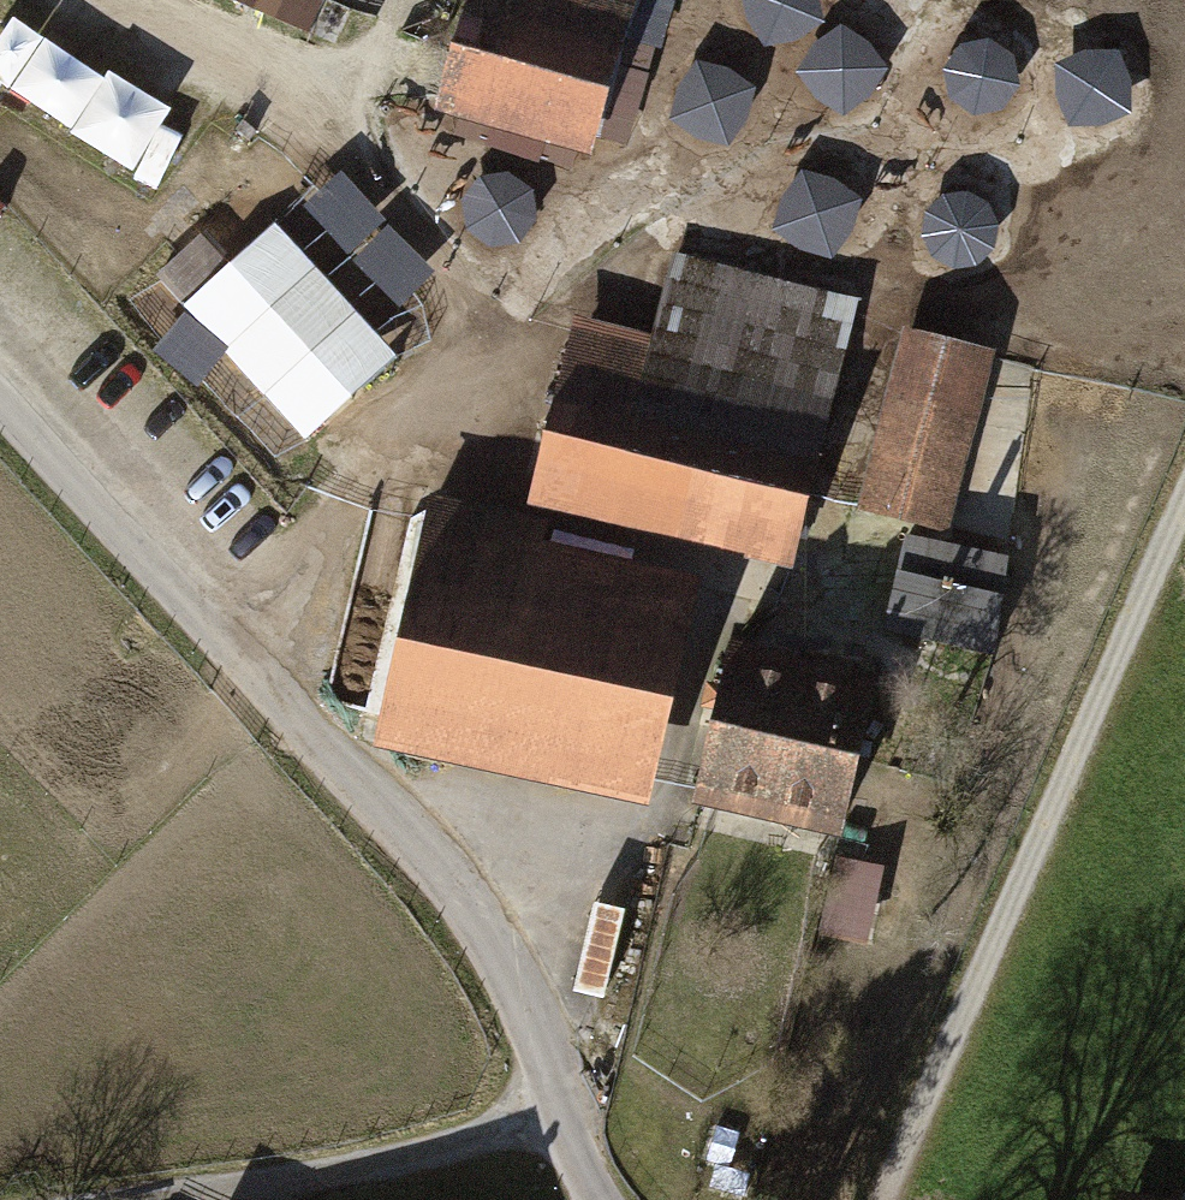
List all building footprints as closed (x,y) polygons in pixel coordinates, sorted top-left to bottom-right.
[(581,137),(621,0),(458,0),(430,93),(581,137)] [(824,0),(751,0),(760,44),(830,30),(824,0)] [(0,26),(0,94),(207,199),(239,136),(5,17),(0,26)] [(868,29),(807,46),(824,109),(885,92),(868,29)] [(1065,52),(1065,120),(1157,121),(1158,53),(1065,52)] [(804,174),(783,227),(838,249),(859,197),(804,174)] [(314,439),(405,351),(276,219),(186,307),(314,439)] [(558,310),(515,486),(777,549),(840,291),(666,249),(646,330),(558,309),(558,310)] [(844,496),(934,524),(991,341),(902,313),(844,496)] [(424,516),(374,742),(643,801),(694,575),(424,516)] [(880,626),(982,650),(1006,551),(904,526),(880,626)] [(741,639),(700,799),(838,835),(879,674),(741,639)] [(843,855),(824,934),(872,945),(891,867),(843,855)]
